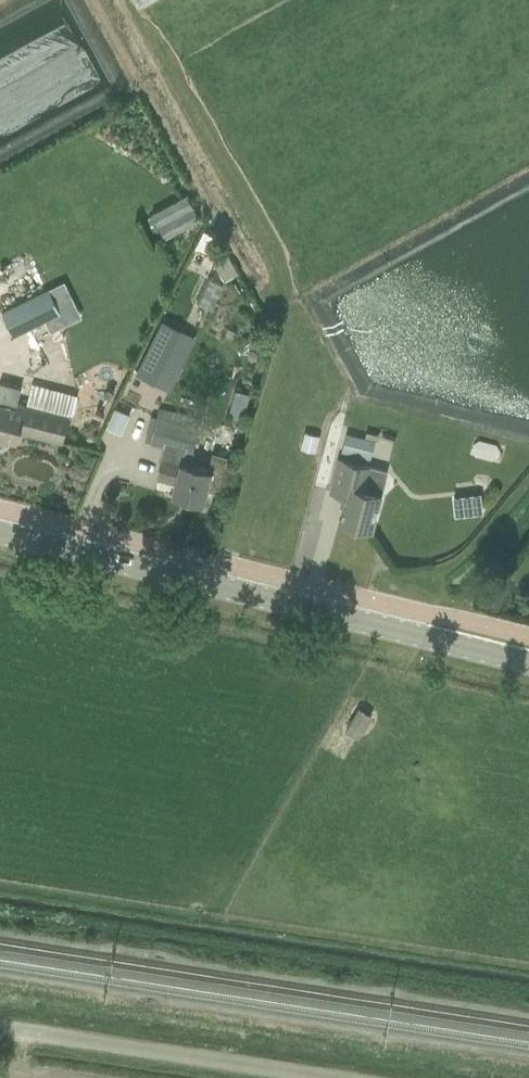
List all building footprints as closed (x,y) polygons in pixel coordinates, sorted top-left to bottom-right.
[(152,210),(164,235),(200,216),(188,192),(152,210)] [(198,248),(208,253),(217,235),(207,231),(198,248)] [(228,254),(214,262),(224,281),(238,273),(228,254)] [(3,313),(15,337),(61,314),(49,290),(3,313)] [(192,343),(161,327),(136,376),(167,392),(192,343)] [(17,442),(20,431),(63,442),(70,415),(73,415),(78,396),(23,381),(18,400),(16,406),(0,402),(0,438),(17,442)] [(236,390),(232,403),(247,407),(251,394),(236,390)] [(122,408),(112,428),(124,434),(134,414),(122,408)] [(203,502),(207,487),(224,491),(233,455),(213,450),(208,469),(183,463),(186,450),(194,452),(202,418),(159,408),(157,417),(151,442),(165,445),(161,458),(163,460),(159,477),(177,482),(174,495),(203,502)] [(305,431),(301,449),(316,453),(320,436),(305,431)] [(343,448),(372,456),(376,440),(348,432),(343,448)] [(346,492),(339,521),(372,529),(387,468),(340,457),(332,489),(346,492)] [(483,511),(481,493),(453,496),(455,515),(483,511)]
